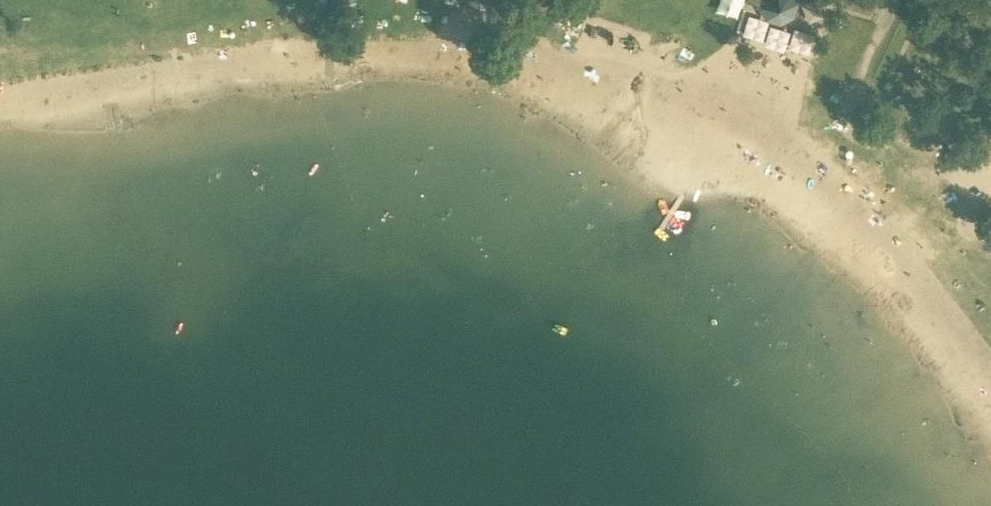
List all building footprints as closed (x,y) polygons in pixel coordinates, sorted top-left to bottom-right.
[(781,20),(792,14),(795,2),(798,0),(746,0),(759,3),(767,17),(781,20)]
